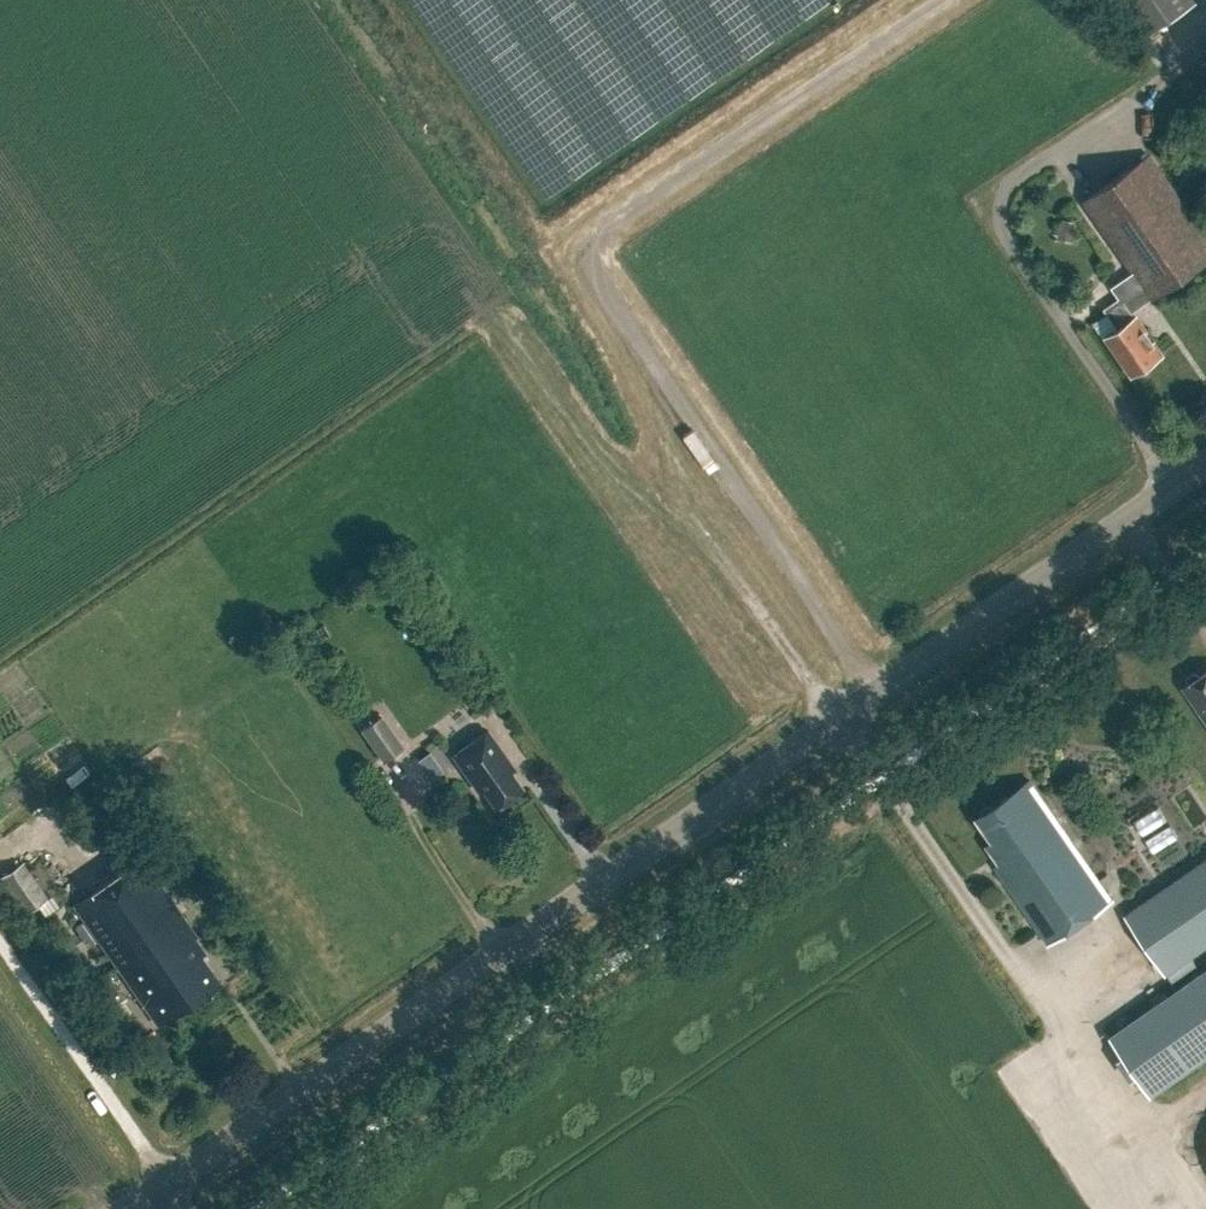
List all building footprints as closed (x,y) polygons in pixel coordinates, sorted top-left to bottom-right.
[(1143,38),(1196,1),(1195,0),(1116,0),(1143,38)] [(1113,351),(1117,352),(1132,374),(1135,372),(1139,372),(1145,368),(1146,364),(1162,353),(1137,317),(1135,318),(1131,313),(1151,299),(1151,300),(1205,262),(1205,234),(1149,154),(1082,201),(1133,273),(1113,287),(1120,298),(1105,308),(1119,329),(1107,337),(1110,340),(1109,345),(1113,351)] [(1183,687),(1205,720),(1205,671),(1200,675),(1194,672),(1187,677),(1188,684),(1183,687)] [(381,716),(361,730),(383,762),(403,747),(381,716)] [(479,785),(495,807),(523,788),(511,771),(515,768),(488,730),(452,755),(475,788),(479,785)] [(993,841),(987,845),(1000,864),(995,867),(1049,944),(1113,899),(1031,780),(993,806),(988,805),(980,811),(979,816),(977,817),(993,841)] [(196,936),(141,857),(73,904),(157,1025),(219,981),(201,956),(205,953),(194,938),(196,936)] [(1165,974),(1205,947),(1205,859),(1125,915),(1165,974)] [(26,913),(47,899),(22,862),(1,877),(26,913)] [(1110,1036),(1151,1095),(1205,1057),(1205,969),(1110,1036)]
